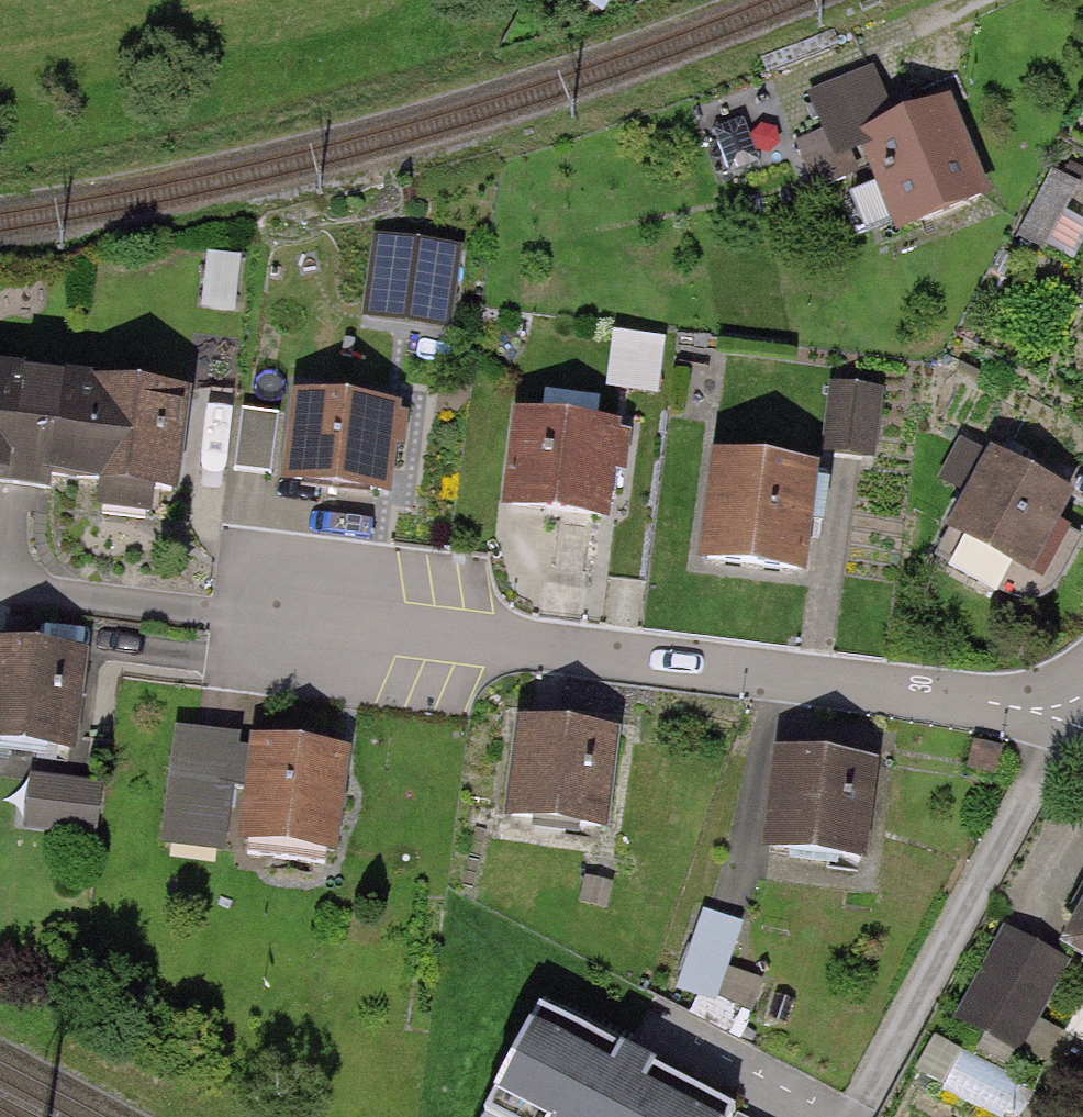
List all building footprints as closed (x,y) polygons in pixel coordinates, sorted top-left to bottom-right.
[(620,10),(627,0),(604,0),(620,10)] [(895,231),(988,194),(949,98),(894,121),(873,69),(808,96),(822,131),(795,142),(814,190),(860,172),(853,156),(863,152),(895,231)] [(1051,170),(1016,235),(1072,265),(1082,245),(1082,220),(1066,211),(1080,185),(1051,170)] [(463,246),(374,235),(363,320),(452,332),(463,246)] [(613,333),(606,389),(660,395),(667,339),(613,333)] [(52,495),(53,481),(101,486),(99,510),(152,516),(155,495),(181,498),(194,391),(0,368),(0,489),(52,495)] [(826,386),(821,457),(877,461),(882,390),(826,386)] [(289,392),(278,485),(391,498),(397,449),(405,450),(409,414),(402,413),(403,405),(289,392)] [(270,475),(279,414),(243,409),(235,470),(270,475)] [(503,510),(610,522),(616,473),(627,474),(631,436),(621,435),(622,424),(514,412),(503,510)] [(1060,524),(1076,494),(990,448),(988,453),(959,437),(934,483),(961,497),(942,532),(1043,585),(1072,530),(1060,524)] [(806,578),(820,466),(712,453),(698,565),(806,578)] [(88,653),(0,643),(0,747),(77,756),(88,653)] [(610,834),(622,734),(514,722),(503,822),(610,834)] [(177,729),(163,844),(227,851),(235,785),(245,787),(249,748),(238,747),(240,736),(177,729)] [(337,856),(351,750),(251,737),(249,748),(245,787),(237,844),(337,856)] [(1003,747),(972,741),(966,771),(998,777),(1003,747)] [(867,865),(880,763),(775,750),(761,852),(867,865)] [(104,785),(31,777),(25,830),(97,839),(104,785)] [(1059,950),(1082,962),(1082,903),(1059,950)] [(703,913),(675,994),(715,1008),(743,926),(703,913)] [(1069,963),(1003,927),(952,1020),(1018,1056),(1069,963)] [(483,1116),(732,1116),(734,1112),(539,1011),(483,1116)]
